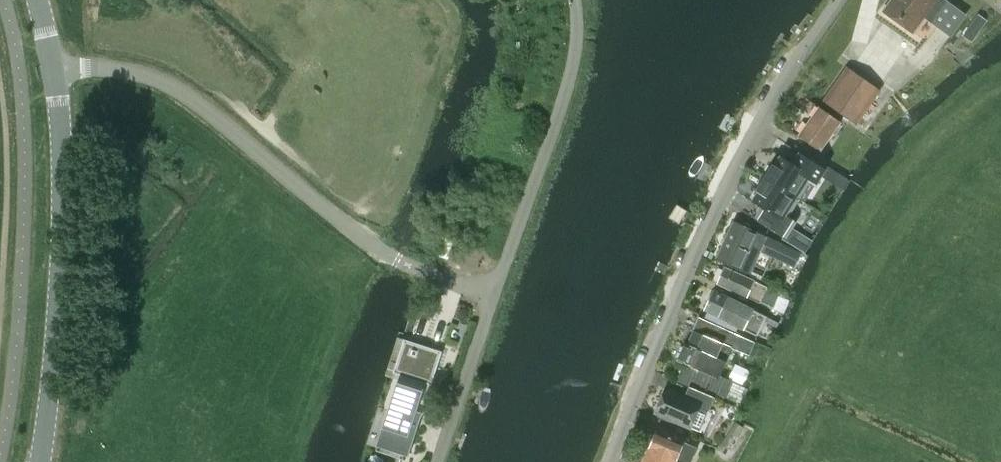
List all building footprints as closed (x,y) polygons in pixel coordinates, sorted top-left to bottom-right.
[(884,10),(913,32),(925,16),(933,22),(952,36),(966,16),(947,2),(944,0),(889,0),(886,5),(885,8),(884,10)] [(978,14),(971,24),(980,30),(987,20),(978,14)] [(847,68),(824,100),(856,123),(880,91),(847,68)] [(819,106),(798,136),(820,151),(827,141),(830,137),(832,134),(840,123),(841,122),(819,106)] [(769,168),(764,177),(796,197),(804,202),(814,185),(820,176),(825,168),(800,152),(793,163),(780,156),(774,165),(772,164),(769,168)] [(785,214),(796,197),(764,177),(755,190),(758,192),(752,201),(764,209),(757,220),(782,236),(793,219),(785,214)] [(733,221),(717,258),(750,273),(760,251),(795,268),(802,253),(766,236),(766,237),(733,221)] [(725,267),(718,284),(747,297),(761,303),(773,308),(778,297),(780,293),(767,287),(754,281),(725,267)] [(766,317),(754,310),(714,290),(704,310),(744,330),(757,336),(766,317)] [(685,345),(678,360),(686,364),(678,381),(690,387),(691,383),(724,398),(725,397),(732,381),(720,376),(726,361),(728,362),(734,349),(749,356),(755,343),(698,317),(687,344),(686,343),(685,345)] [(365,461),(413,461),(416,455),(409,453),(431,389),(424,388),(423,391),(399,383),(400,380),(399,380),(379,443),(372,441),(365,461)] [(665,388),(655,412),(689,428),(690,426),(699,431),(704,433),(713,412),(709,410),(714,398),(689,387),(684,397),(665,388)] [(735,421),(720,444),(729,450),(744,427),(735,421)] [(684,442),(656,430),(649,448),(647,447),(641,461),(691,461),(698,447),(684,442)]
